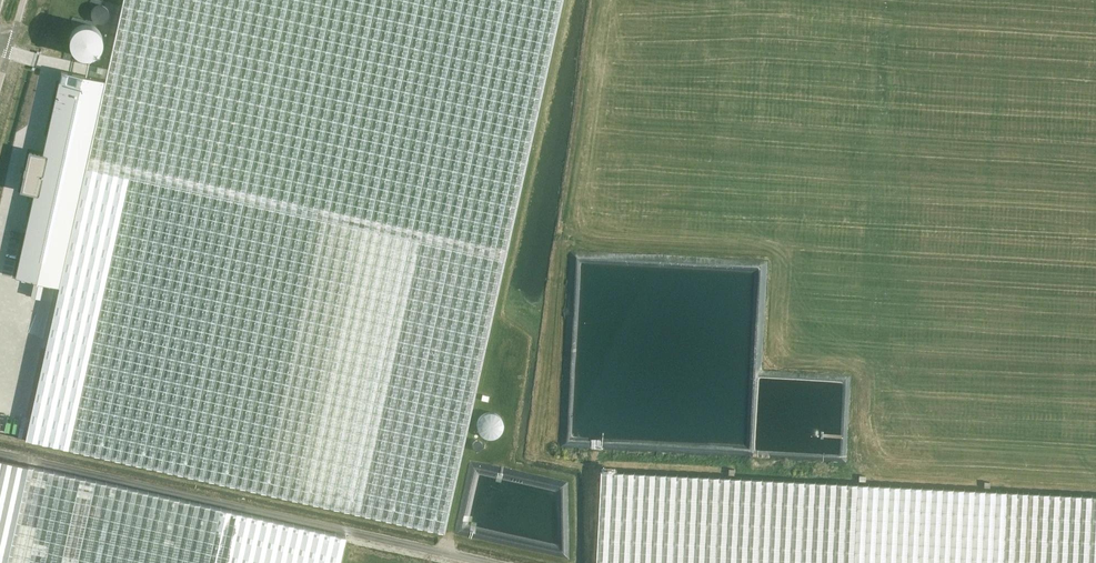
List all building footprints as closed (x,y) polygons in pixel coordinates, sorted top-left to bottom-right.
[(1,271),(47,282),(17,435),(453,520),(555,0),(102,0),(89,73),(43,62),(26,147),(13,143),(10,160),(9,159),(7,168),(8,168),(5,184),(19,187),(1,271)] [(10,555),(18,512),(27,468),(0,462),(0,562),(8,562),(10,555)] [(343,538),(27,468),(18,512),(10,555),(8,562),(338,562),(343,538)] [(602,471),(597,562),(1095,562),(1095,496),(602,471)]
